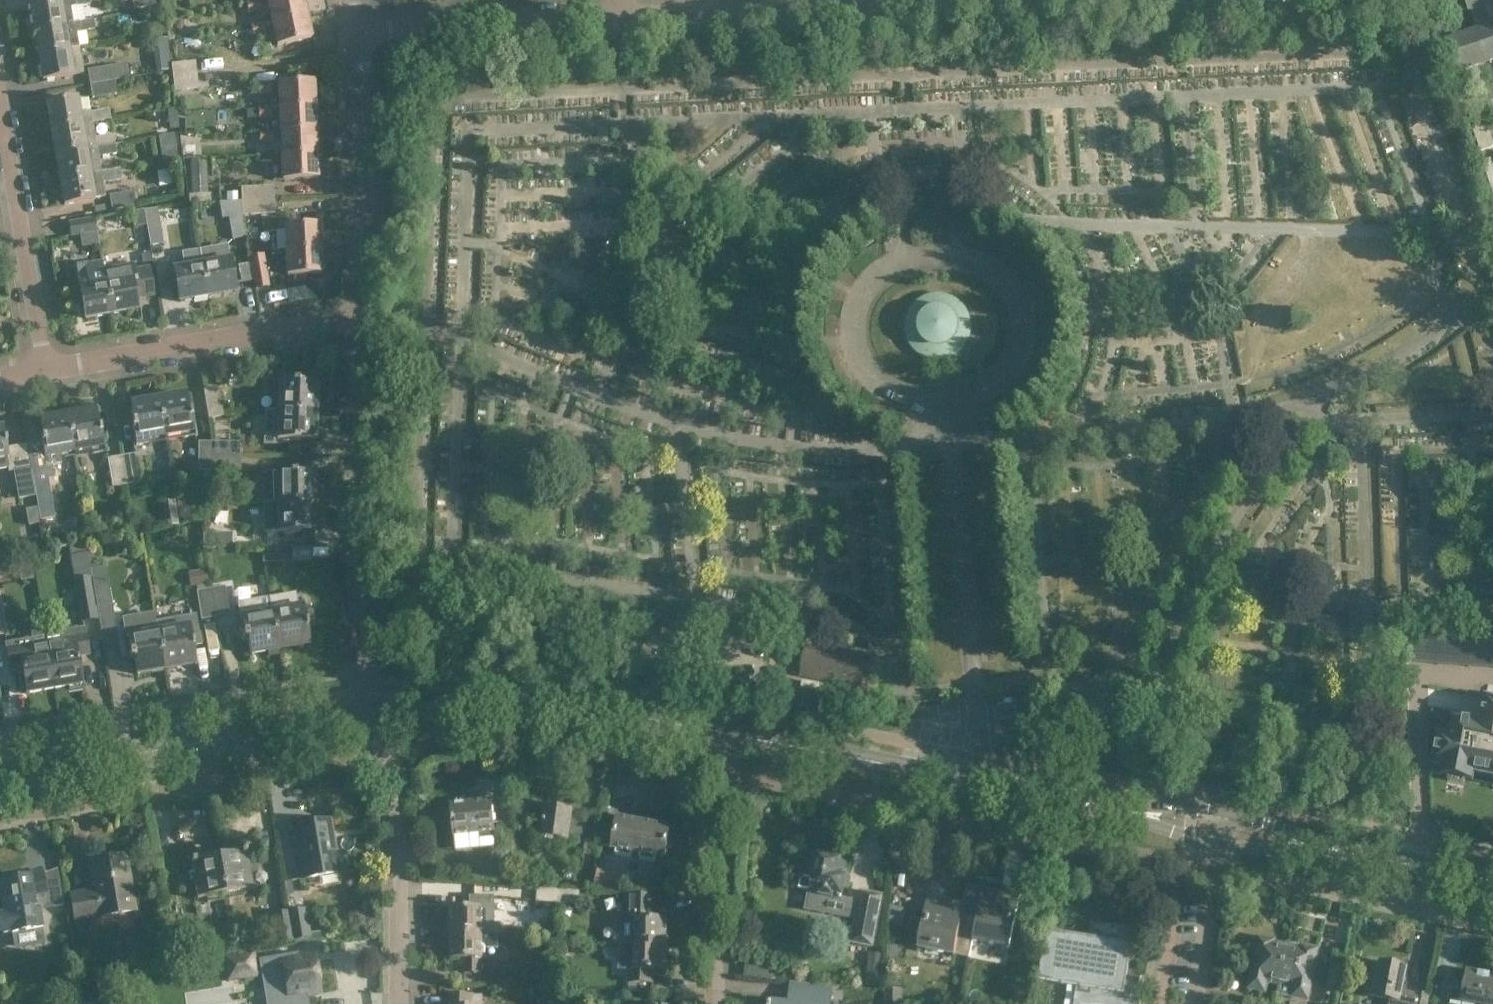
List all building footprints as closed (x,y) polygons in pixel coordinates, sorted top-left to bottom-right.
[(70,9),(90,5),(89,0),(54,0),(29,4),(31,16),(29,16),(31,29),(33,28),(34,30),(73,23),(70,9)] [(133,10),(155,6),(154,0),(131,0),(133,10)] [(168,13),(176,12),(175,5),(182,3),(181,0),(165,0),(168,13)] [(249,13),(262,11),(259,0),(246,3),(249,13)] [(259,0),(262,11),(269,9),(272,22),(306,15),(303,0),(261,0),(259,0)] [(1421,11),(1416,0),(1407,0),(1402,2),(1408,16),(1421,11)] [(1469,10),(1483,5),(1490,24),(1446,39),(1457,72),(1492,59),(1492,0),(1465,0),(1469,10)] [(306,15),(272,22),(277,46),(311,39),(306,15)] [(136,16),(134,20),(136,24),(141,25),(144,20),(141,16),(136,16)] [(79,48),(76,34),(94,30),(93,19),(73,23),(34,30),(38,55),(79,48)] [(254,37),(267,34),(265,24),(251,27),(254,37)] [(163,25),(153,26),(154,38),(164,36),(163,25)] [(167,39),(153,40),(156,72),(170,70),(167,39)] [(42,80),(83,73),(79,48),(38,55),(42,80)] [(171,65),(173,79),(197,76),(195,62),(171,65)] [(120,66),(87,71),(90,86),(114,82),(122,80),(129,79),(126,65),(120,66)] [(199,90),(197,76),(173,79),(174,93),(199,90)] [(92,100),(117,96),(114,82),(90,86),(92,100)] [(279,108),(314,107),(313,83),(278,84),(279,108)] [(258,96),(271,96),(271,84),(258,85),(258,96)] [(92,122),(110,119),(108,109),(79,114),(76,99),(46,104),(51,130),(92,122)] [(279,108),(272,108),(272,120),(280,119),(280,132),(315,131),(314,107),(279,108)] [(179,128),(176,108),(167,109),(169,130),(179,128)] [(259,120),(272,120),(272,108),(259,109),(259,120)] [(113,135),(94,138),(92,122),(51,130),(55,155),(114,144),(113,135)] [(183,144),(199,143),(198,131),(182,132),(183,144)] [(280,132),(281,156),(316,155),(315,131),(280,132)] [(260,144),(273,144),(273,132),(260,133),(260,144)] [(174,134),(159,137),(163,162),(178,159),(174,134)] [(100,173),(98,158),(116,155),(114,144),(55,155),(59,180),(100,173)] [(196,144),(185,144),(186,158),(196,157),(196,144)] [(316,155),(281,156),(282,180),(317,179),(316,155)] [(1492,171),(1492,170),(1489,160),(1482,163),(1485,173),(1492,171)] [(209,196),(207,164),(190,165),(192,196),(209,196)] [(104,197),(102,184),(121,181),(119,169),(100,173),(59,180),(64,205),(94,200),(94,199),(104,197)] [(173,185),(169,189),(170,194),(179,193),(178,184),(173,185)] [(274,187),(241,188),(242,202),(274,201),(274,187)] [(111,211),(135,207),(132,192),(108,196),(111,211)] [(238,193),(227,193),(227,203),(238,202),(238,193)] [(242,217),(275,215),(274,201),(242,202),(242,217)] [(233,241),(245,238),(242,217),(242,202),(238,202),(227,203),(219,203),(223,219),(228,218),(233,241)] [(132,213),(135,229),(147,227),(144,213),(144,211),(132,213)] [(164,246),(157,211),(144,213),(147,227),(151,249),(164,246)] [(71,236),(96,232),(94,219),(68,223),(71,236)] [(285,251),(320,250),(319,225),(284,227),(285,251)] [(235,292),(226,245),(199,250),(207,297),(235,292)] [(53,271),(66,268),(62,249),(49,252),(53,271)] [(182,253),(185,268),(167,271),(169,285),(176,284),(179,302),(207,297),(199,250),(182,253)] [(320,250),(285,251),(287,275),(321,274),(320,250)] [(263,255),(250,258),(250,263),(255,289),(269,286),(263,255)] [(254,281),(250,263),(238,265),(241,283),(254,281)] [(103,271),(111,314),(136,309),(134,298),(153,294),(149,269),(137,271),(135,265),(103,271)] [(85,318),(111,314),(103,271),(78,275),(85,318)] [(929,300),(930,310),(928,311),(926,313),(924,314),(923,315),(922,317),(921,318),(920,320),(919,322),(910,323),(912,337),(912,339),(913,340),(914,343),(917,346),(918,347),(919,348),(922,351),(925,352),(927,353),(931,354),(934,355),(948,353),(950,352),(954,350),(957,348),(959,346),(960,344),(963,340),(964,337),(965,334),(966,331),(964,318),(955,319),(954,317),(953,316),(951,314),(950,313),(948,311),(946,310),(945,310),(943,309),(942,299),(929,300)] [(274,380),(274,394),(278,394),(278,410),(278,411),(315,413),(316,413),(317,384),(298,383),(298,381),(274,380)] [(209,418),(222,416),(218,388),(204,391),(209,418)] [(185,394),(158,399),(165,436),(180,434),(181,438),(195,436),(191,412),(189,412),(185,394)] [(148,439),(165,436),(158,399),(130,404),(133,422),(131,422),(135,446),(149,444),(148,439)] [(95,410),(67,415),(74,452),(90,449),(91,454),(104,452),(100,428),(98,428),(95,410)] [(299,439),(314,439),(315,413),(278,411),(278,410),(265,410),(264,444),(277,445),(278,440),(299,441),(299,439)] [(74,452),(67,415),(51,417),(51,413),(46,414),(39,415),(40,419),(30,421),(33,440),(41,439),(46,470),(32,472),(40,520),(54,517),(48,480),(54,479),(52,465),(62,463),(60,454),(74,452)] [(0,427),(0,469),(9,468),(7,458),(2,427),(0,427)] [(199,443),(199,472),(213,472),(213,457),(214,443),(199,443)] [(213,457),(242,457),(242,443),(214,443),(213,457)] [(141,480),(136,451),(122,453),(127,482),(141,480)] [(108,455),(113,485),(127,482),(122,453),(108,455)] [(242,471),(242,457),(213,457),(213,472),(242,471)] [(34,496),(29,468),(13,471),(18,499),(34,496)] [(271,473),(263,473),(263,504),(276,504),(314,504),(314,503),(314,475),(295,475),(295,473),(271,473)] [(9,492),(8,481),(0,482),(0,494),(9,492)] [(34,496),(24,498),(29,525),(39,524),(34,496)] [(276,504),(263,504),(263,533),(277,533),(299,532),(299,530),(314,530),(314,504),(276,504)] [(177,514),(165,516),(167,527),(179,525),(177,514)] [(202,548),(232,548),(232,533),(203,533),(202,548)] [(91,578),(84,542),(69,545),(75,580),(91,578)] [(263,548),(263,562),(289,562),(289,548),(263,548)] [(205,571),(193,573),(195,586),(208,584),(205,571)] [(98,614),(91,578),(75,580),(74,580),(81,617),(98,614)] [(224,587),(210,590),(215,617),(228,615),(224,587)] [(201,619),(215,617),(210,590),(196,592),(201,619)] [(294,593),(268,598),(277,650),(308,645),(306,629),(307,629),(306,625),(313,624),(311,612),(303,613),(302,606),(297,607),(294,593)] [(250,655),(277,650),(268,598),(237,603),(243,640),(247,639),(250,655)] [(66,601),(69,625),(77,624),(74,600),(66,601)] [(97,607),(99,618),(103,643),(117,640),(111,605),(97,607)] [(157,631),(164,670),(195,664),(192,648),(193,648),(193,645),(200,644),(195,615),(156,622),(158,631),(157,631)] [(44,632),(45,642),(54,689),(81,684),(76,657),(88,654),(84,629),(70,631),(69,627),(44,632)] [(164,670),(157,631),(126,637),(130,659),(133,659),(136,675),(164,670)] [(54,689),(45,642),(33,644),(32,639),(5,644),(10,668),(17,667),(21,691),(26,690),(26,694),(54,689)] [(834,653),(805,647),(800,675),(860,686),(866,655),(835,649),(834,653)] [(1432,761),(1443,763),(1442,771),(1471,777),(1473,769),(1492,773),(1492,696),(1485,695),(1480,721),(1452,715),(1449,734),(1437,731),(1432,761)] [(495,837),(492,801),(451,805),(452,809),(449,809),(450,821),(453,821),(454,835),(479,833),(480,839),(495,837)] [(542,837),(540,848),(557,851),(558,839),(568,841),(569,831),(583,833),(586,813),(546,807),(546,810),(543,810),(541,822),(544,823),(542,837)] [(636,822),(617,818),(615,830),(603,828),(600,845),(664,858),(670,828),(647,823),(647,822),(637,820),(636,822)] [(338,873),(329,820),(294,826),(298,849),(300,849),(302,857),(299,857),(303,879),(338,873)] [(234,854),(217,857),(223,895),(252,890),(243,839),(232,841),(234,854)] [(201,860),(199,847),(188,849),(197,899),(223,895),(217,857),(201,860)] [(841,896),(845,871),(843,871),(845,861),(832,859),(830,856),(823,854),(820,856),(817,856),(814,876),(812,875),(811,878),(801,876),(799,888),(809,890),(805,909),(856,919),(851,942),(872,946),(882,896),(861,892),(859,900),(841,896)] [(96,891),(70,896),(74,920),(98,916),(98,918),(135,911),(125,856),(89,862),(92,884),(94,884),(96,891)] [(49,907),(43,874),(0,882),(0,889),(5,914),(0,915),(0,918),(3,934),(11,932),(12,934),(43,928),(39,909),(49,907)] [(616,896),(616,881),(595,882),(596,896),(616,896)] [(961,915),(978,918),(974,935),(990,938),(990,939),(998,941),(998,939),(1010,942),(1016,912),(997,909),(1000,891),(983,888),(981,894),(965,890),(963,902),(961,915)] [(537,889),(536,903),(557,905),(557,891),(537,889)] [(557,891),(557,905),(580,905),(580,891),(557,891)] [(665,935),(666,920),(654,919),(654,896),(627,895),(627,919),(615,918),(615,944),(635,944),(667,945),(667,935),(665,935)] [(451,924),(449,924),(450,933),(482,934),(497,934),(500,934),(500,925),(494,925),(494,898),(471,898),(471,908),(451,908),(451,924)] [(974,935),(978,918),(961,915),(963,902),(947,899),(943,916),(924,912),(918,942),(931,944),(931,946),(939,947),(939,946),(970,952),(972,941),(973,941),(974,935)] [(891,906),(888,924),(903,926),(906,910),(900,908),(891,906)] [(308,937),(304,910),(288,913),(293,940),(308,937)] [(272,915),(277,943),(293,940),(288,913),(272,915)] [(1088,938),(1046,931),(1038,981),(1076,987),(1074,1003),(1139,1003),(1143,980),(1126,977),(1129,962),(1131,959),(1130,955),(1134,929),(1091,922),(1088,938)] [(482,934),(450,933),(450,943),(452,943),(452,959),(465,958),(465,973),(481,973),(481,958),(482,958),(482,949),(497,949),(497,934),(482,934)] [(189,938),(178,939),(180,951),(190,949),(189,938)] [(977,938),(974,954),(1013,962),(1016,946),(977,938)] [(1264,990),(1266,980),(1280,983),(1287,946),(1273,943),(1273,941),(1259,938),(1249,987),(1264,990)] [(619,944),(619,969),(629,969),(628,982),(652,983),(653,970),(664,970),(665,954),(667,954),(667,945),(635,944),(619,944)] [(1302,946),(1302,949),(1287,946),(1280,983),(1278,993),(1307,998),(1317,949),(1302,946)] [(259,959),(266,1003),(306,1003),(305,995),(319,993),(314,962),(310,962),(309,955),(298,957),(298,953),(259,959)] [(869,953),(865,985),(878,987),(882,954),(869,953)] [(253,959),(252,954),(224,958),(227,980),(256,975),(253,959)] [(1429,995),(1416,993),(1416,994),(1402,991),(1407,967),(1380,961),(1377,973),(1369,971),(1365,994),(1385,998),(1384,1003),(1427,1003),(1429,995)] [(1345,967),(1332,964),(1327,988),(1341,991),(1345,967)] [(1492,979),(1492,975),(1467,970),(1465,982),(1453,980),(1449,999),(1475,1003),(1488,1003),(1492,979)] [(136,975),(122,978),(125,990),(138,988),(136,975)] [(797,1003),(768,1001),(767,1003),(830,1003),(831,988),(799,985),(797,1003)] [(884,1003),(901,1003),(902,990),(884,990),(884,1003)] [(472,996),(472,995),(450,994),(450,1003),(482,1003),(482,996),(472,996)]
